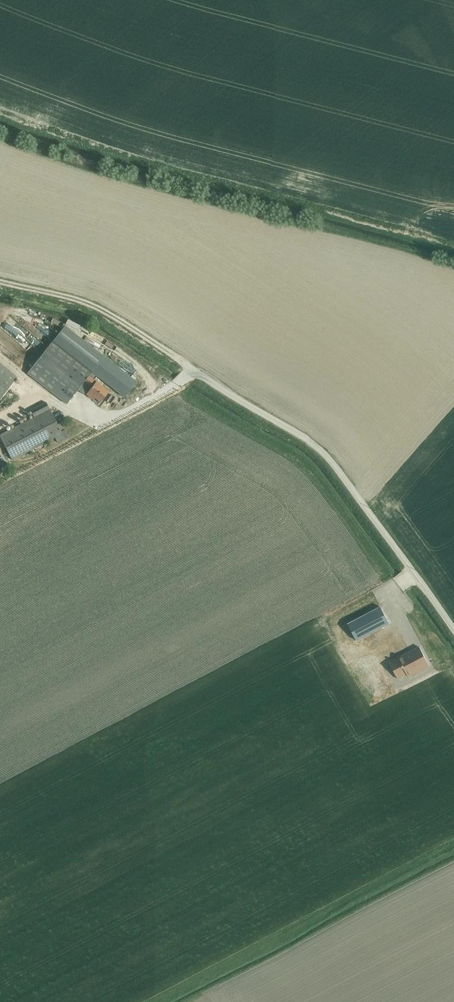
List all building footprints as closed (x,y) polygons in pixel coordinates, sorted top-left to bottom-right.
[(23,346),(29,337),(3,316),(0,319),(0,330),(13,340),(14,339),(23,346)] [(79,344),(57,328),(28,367),(69,398),(86,375),(92,380),(84,391),(98,402),(114,381),(74,351),(79,344)] [(16,374),(0,362),(0,395),(16,374)] [(0,418),(10,413),(7,406),(0,409),(0,417),(0,418)] [(59,433),(47,412),(8,433),(20,454),(59,433)] [(412,630),(393,603),(376,615),(396,642),(412,630)] [(443,635),(434,623),(412,639),(420,649),(405,660),(412,670),(439,650),(433,642),(443,635)] [(381,667),(377,678),(390,682),(393,671),(381,667)]
